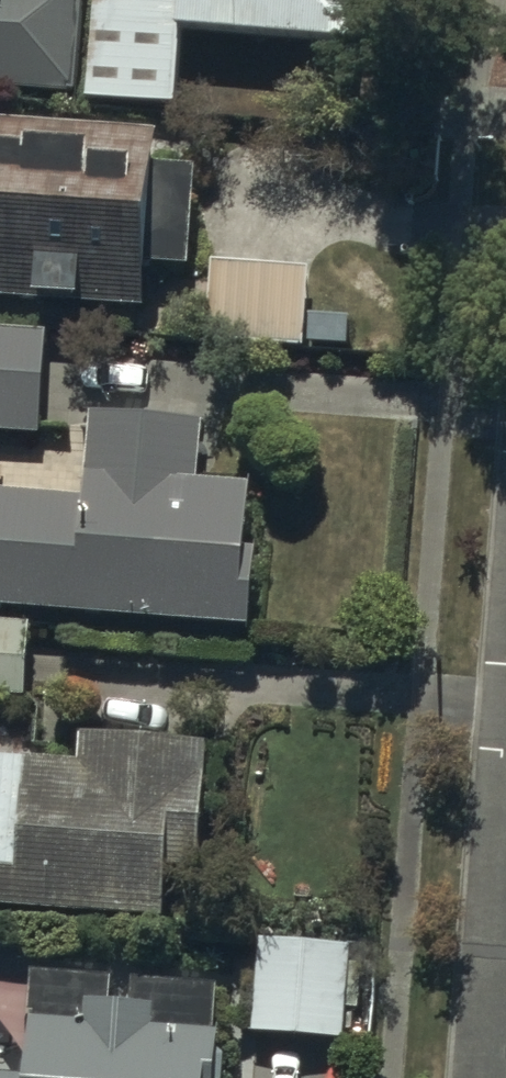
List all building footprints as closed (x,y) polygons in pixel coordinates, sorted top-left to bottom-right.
[(77,100),(80,0),(0,0),(0,98),(77,100)] [(90,110),(179,111),(180,48),(172,49),(173,0),(95,0),(90,110)] [(186,43),(371,53),(373,0),(188,0),(186,43)] [(0,128),(0,310),(147,317),(149,278),(192,280),(197,174),(157,172),(159,136),(0,128)] [(308,278),(210,271),(205,349),(303,356),(308,278)] [(47,336),(0,334),(0,441),(43,443),(43,431),(71,431),(71,375),(46,375),(47,336)] [(90,419),(85,503),(0,498),(0,620),(255,635),(259,558),(247,557),(251,491),(199,488),(203,426),(90,419)] [(0,629),(0,702),(26,703),(31,631),(0,629)] [(0,766),(0,919),(168,930),(171,876),(211,879),(217,782),(209,782),(211,749),(82,741),(80,771),(0,766)] [(348,964),(260,961),(257,1041),(345,1043),(348,964)] [(33,979),(26,1077),(215,1077),(221,991),(33,979)]
